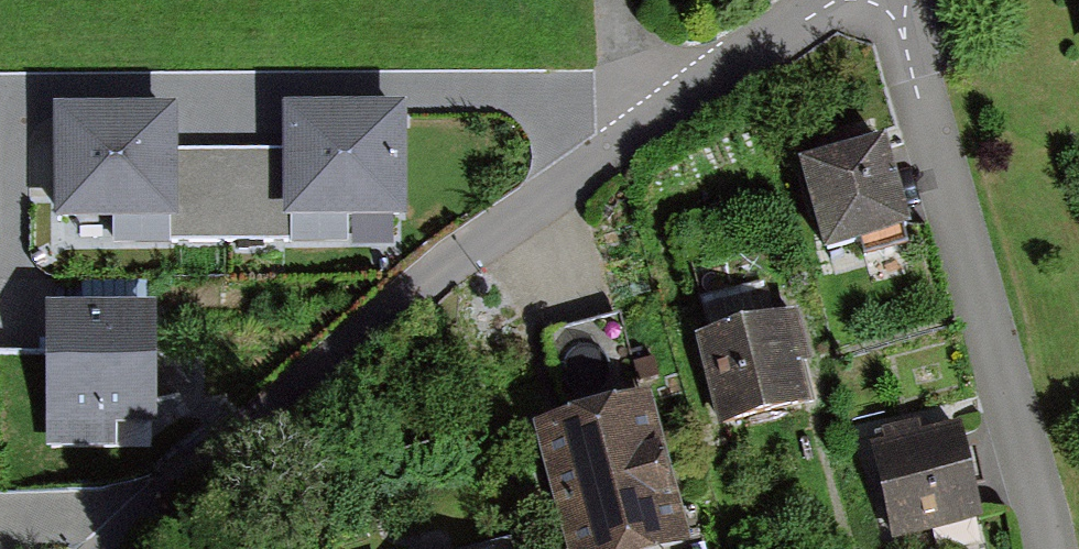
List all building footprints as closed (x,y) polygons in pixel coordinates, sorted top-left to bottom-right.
[(404,100),(284,99),(285,147),(285,211),(292,211),(292,235),(291,241),(349,241),(350,213),(404,213),(404,100)] [(180,101),(54,100),(55,214),(112,214),(112,244),(173,243),(173,235),(173,213),(179,213),(179,147),(180,101)] [(800,154),(826,247),(912,224),(886,130),(800,154)] [(285,147),(179,147),(179,213),(173,213),(173,235),(292,235),(292,211),(285,211),(285,147)] [(151,422),(150,302),(44,303),(46,448),(112,448),(111,423),(151,422)] [(692,333),(717,423),(812,396),(802,360),(812,357),(797,304),(692,333)] [(620,314),(545,331),(562,407),(637,390),(620,314)] [(562,548),(654,548),(686,542),(651,387),(637,390),(562,407),(532,414),(562,548)] [(872,441),(895,537),(981,516),(958,420),(872,441)]
